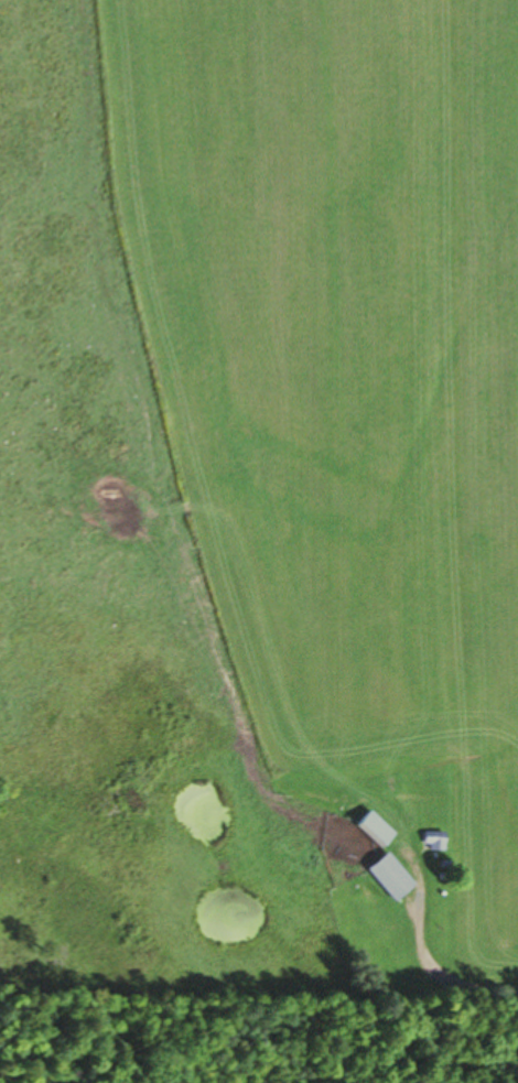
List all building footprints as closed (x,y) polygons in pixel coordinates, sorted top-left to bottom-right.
[(378,848),(392,835),(368,811),(355,825),(378,848)] [(444,833),(422,833),(422,852),(444,852),(444,833)] [(365,870),(392,903),(412,886),(385,853),(365,870)]
